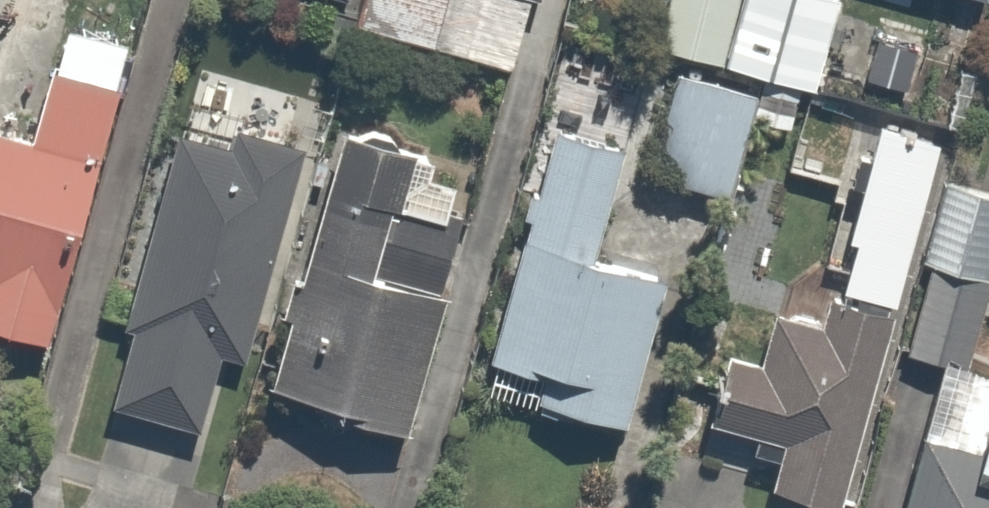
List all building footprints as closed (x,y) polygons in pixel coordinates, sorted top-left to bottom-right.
[(35,9),(36,0),(0,0),(0,3),(35,9)] [(357,26),(446,44),(456,0),(362,0),(357,26)] [(653,33),(724,53),(739,0),(663,0),(653,33)] [(724,53),(811,78),(833,0),(739,0),(724,53)] [(0,107),(0,333),(42,345),(131,32),(62,13),(33,116),(0,107)] [(764,90),(673,62),(641,163),(732,191),(764,90)] [(842,497),(893,296),(935,130),(873,114),(844,231),(854,233),(841,283),(829,280),(820,315),(779,305),(767,353),(724,342),(705,416),(777,434),(766,478),(842,497)] [(409,139),(332,118),(263,378),(401,415),(455,214),(445,211),(458,162),(406,149),(409,139)] [(230,123),(226,142),(162,127),(98,397),(197,421),(216,338),(257,347),(305,141),(230,123)] [(624,146),(548,127),(493,351),(528,359),(521,384),(636,412),(682,225),(609,208),(624,146)] [(988,243),(988,188),(938,175),(919,249),(983,266),(988,243)] [(985,273),(925,261),(908,344),(967,356),(985,273)] [(977,433),(917,416),(892,507),(988,507),(988,388),(977,433)]
